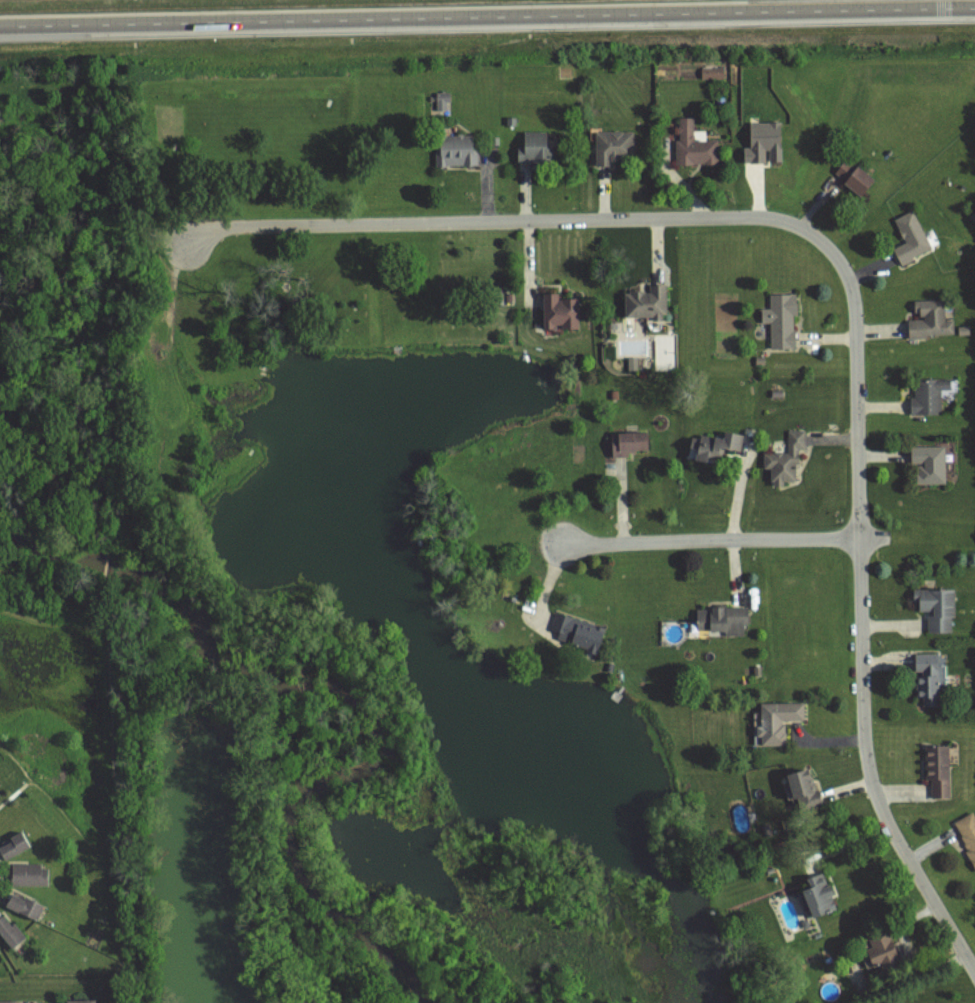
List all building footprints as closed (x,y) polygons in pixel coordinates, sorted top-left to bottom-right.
[(723,68),(701,67),(701,79),(723,79),(723,68)] [(717,139),(705,140),(705,130),(693,130),(693,118),(678,118),(678,140),(675,140),(675,165),(718,164),(717,139)] [(780,162),(781,122),(749,122),(749,147),(743,147),(743,162),(767,163),(767,162),(780,162)] [(611,166),(611,158),(633,158),(633,131),(595,132),(595,166),(611,166)] [(546,132),(523,132),(524,147),(517,147),(517,163),(552,162),(552,146),(546,146),(546,132)] [(477,165),(477,148),(472,148),(472,136),(435,136),(435,166),(477,165)] [(873,179),(846,158),(833,174),(860,196),(873,179)] [(901,267),(891,249),(905,242),(893,220),(912,210),(932,247),(912,257),(913,260),(901,267)] [(624,319),(666,318),(665,285),(648,285),(648,291),(624,292),(624,319)] [(578,298),(558,299),(558,293),(542,293),(543,335),(562,335),(562,329),(578,329),(578,298)] [(770,348),(770,323),(760,324),(760,308),(769,308),(769,293),(796,294),(796,315),(793,315),(793,328),(796,329),(795,348),(770,348)] [(910,339),(909,322),(923,321),(923,315),(919,316),(919,313),(914,313),(913,299),(945,298),(946,318),(955,317),(956,334),(930,335),(930,339),(910,339)] [(959,336),(958,327),(969,326),(970,335),(959,336)] [(637,370),(637,358),(628,358),(628,370),(637,370)] [(910,415),(910,397),(914,397),(914,380),(951,378),(952,389),(939,390),(940,414),(910,415)] [(612,457),(628,456),(628,452),(648,451),(647,431),(611,433),(612,457)] [(785,487),(784,483),(796,483),(796,468),(793,468),(793,462),(799,462),(799,450),(805,450),(805,431),(788,431),(788,452),(764,452),(764,469),(771,469),(771,482),(774,482),(774,487),(785,487)] [(719,465),(722,452),(739,455),(743,436),(724,432),(723,438),(701,434),(700,438),(693,437),(688,458),(719,465)] [(917,487),(917,477),(923,477),(923,462),(911,461),(911,445),(956,445),(956,483),(940,483),(940,488),(917,487)] [(929,634),(928,613),(936,613),(936,602),(915,600),(914,588),(957,589),(958,617),(953,618),(953,633),(929,634)] [(698,638),(698,608),(749,608),(749,626),(744,626),(744,637),(698,638)] [(557,639),(559,633),(550,630),(556,610),(580,618),(579,622),(602,630),(595,652),(557,639)] [(912,670),(912,649),(934,648),(934,653),(941,653),(943,696),(939,696),(940,705),(923,705),(923,698),(919,698),(918,690),(922,691),(921,670),(912,670)] [(754,676),(753,666),(760,666),(761,676),(754,676)] [(785,745),(785,737),(793,737),(791,719),(804,720),(804,701),(760,701),(760,708),(750,709),(751,747),(785,745)] [(930,796),(930,782),(924,781),(924,742),(968,742),(967,762),(953,763),(954,796),(930,796)] [(798,814),(787,773),(803,769),(802,762),(812,759),(825,807),(798,814)] [(973,807),(974,810),(974,867),(963,849),(969,846),(952,818),(973,807)] [(7,858),(0,848),(0,847),(15,840),(13,834),(24,829),(36,847),(7,858)] [(14,885),(14,863),(43,863),(43,867),(51,867),(51,886),(14,885)] [(813,919),(802,888),(812,885),(807,877),(826,871),(831,885),(838,882),(844,895),(838,899),(840,909),(813,919)] [(41,923),(7,906),(12,898),(15,900),(18,895),(29,900),(30,896),(48,905),(41,923)] [(16,948),(0,927),(0,918),(8,912),(19,923),(21,921),(32,936),(16,948)] [(882,973),(865,947),(871,942),(866,934),(886,923),(904,954),(899,957),(902,965),(882,973)]
